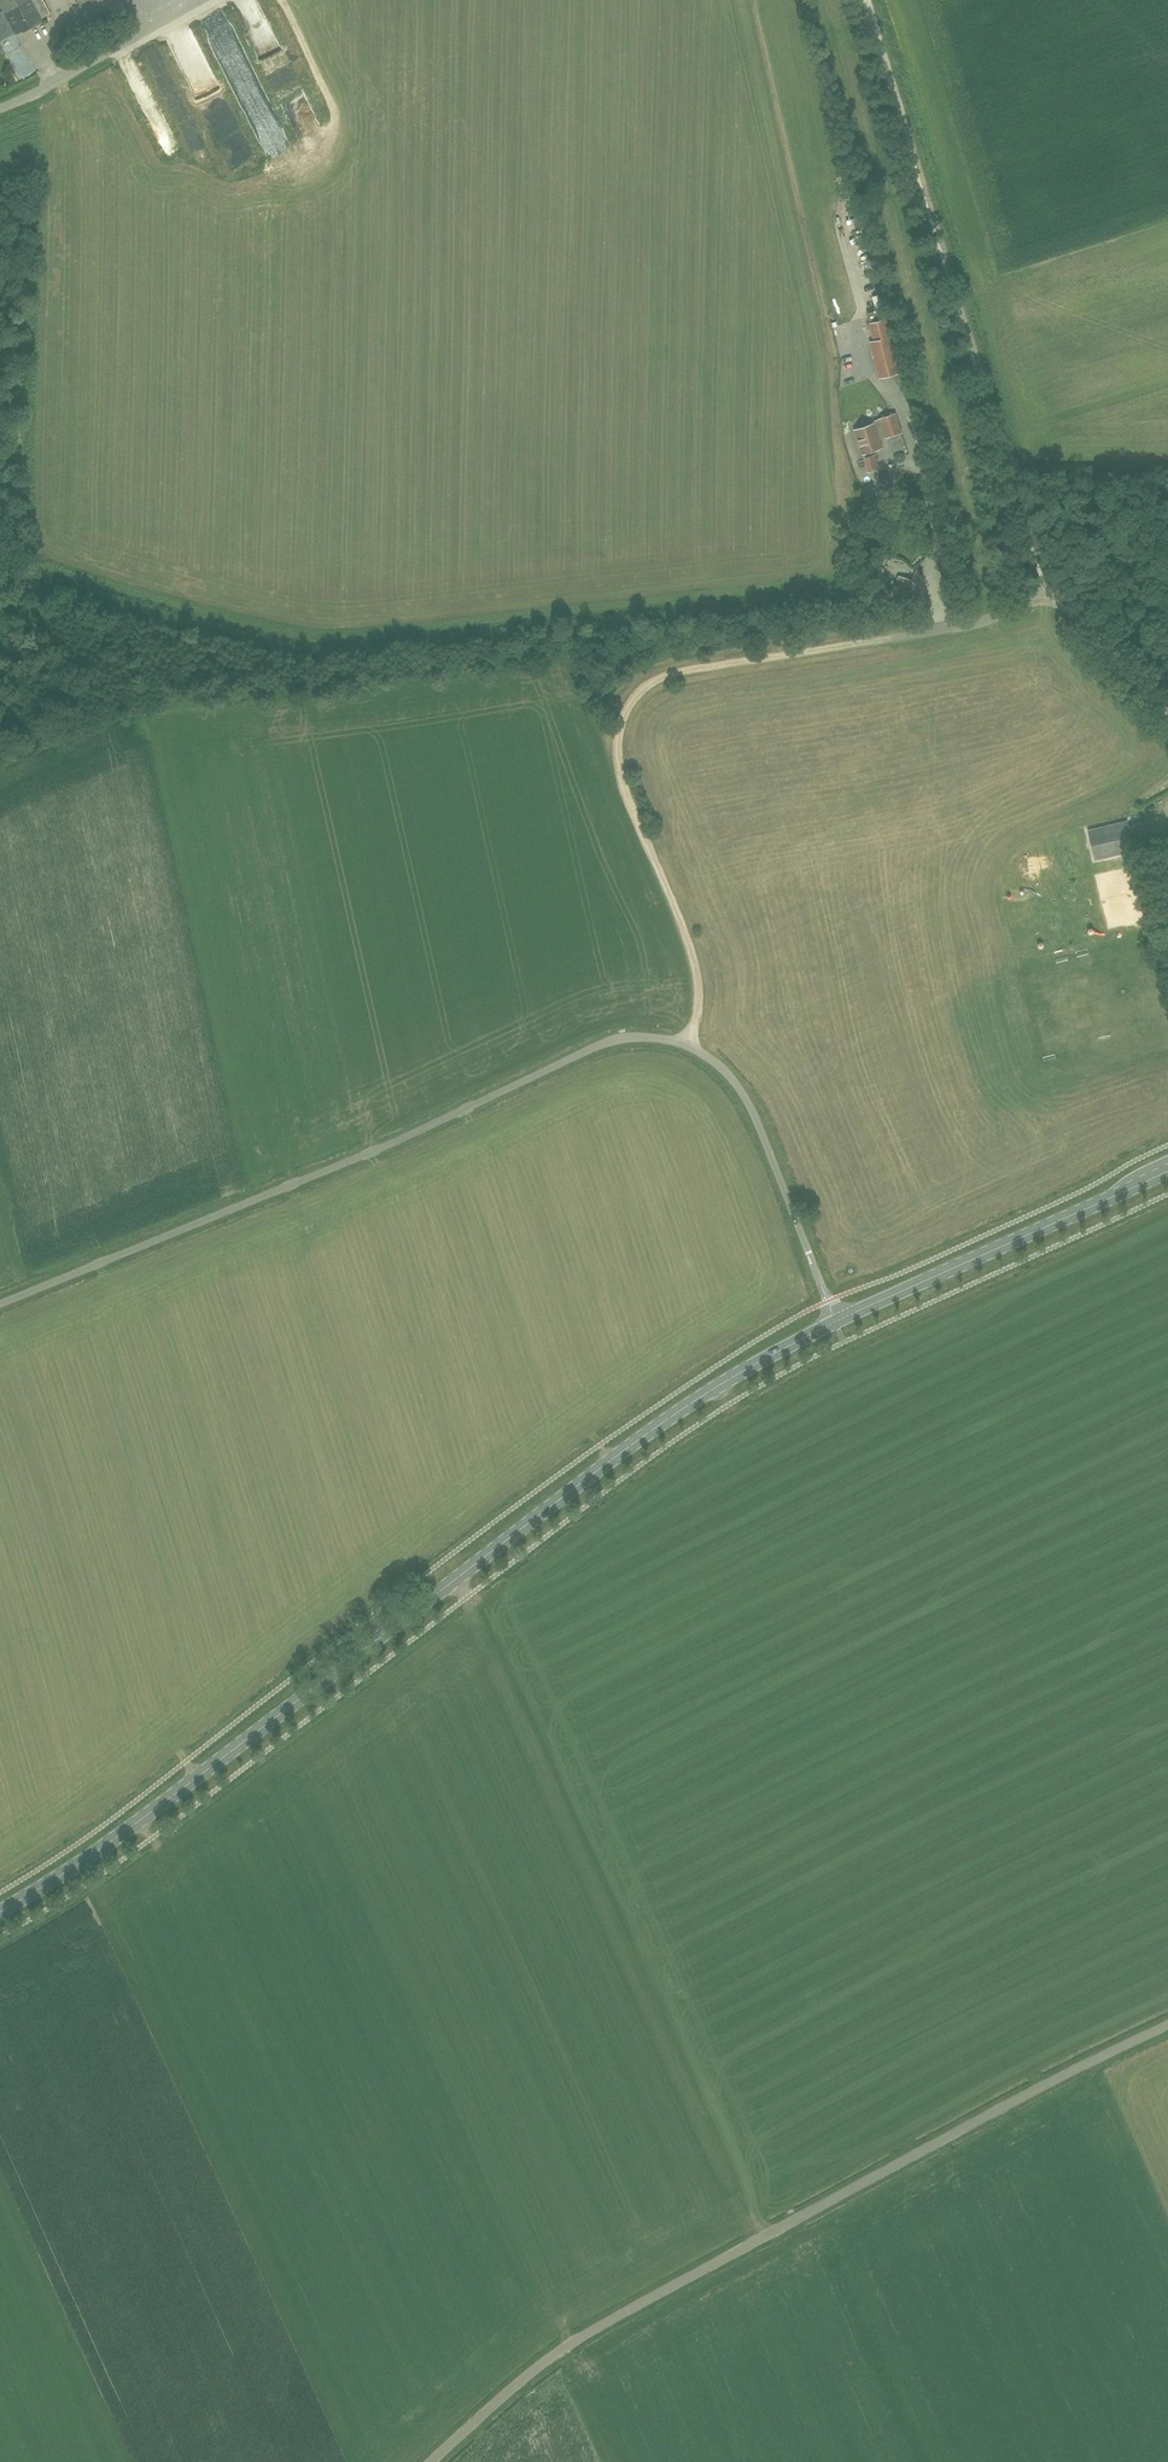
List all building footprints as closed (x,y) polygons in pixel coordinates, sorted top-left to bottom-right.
[(15,33),(15,34),(42,19),(41,17),(49,13),(42,0),(0,0),(0,6),(7,19),(15,33)] [(15,33),(7,19),(0,22),(0,40),(15,33)] [(177,54),(187,78),(211,69),(200,42),(193,44),(200,63),(191,66),(185,51),(177,54)] [(168,71),(156,77),(165,92),(176,85),(168,71)] [(225,165),(250,156),(240,129),(228,133),(229,137),(220,141),(217,133),(214,134),(225,165)] [(863,292),(877,287),(874,280),(860,286),(863,292)] [(900,373),(883,309),(868,312),(867,313),(874,341),(871,342),(873,349),(880,378),(900,373)] [(887,437),(889,437),(892,445),(902,442),(899,433),(901,432),(895,414),(892,415),(891,414),(884,416),(884,418),(873,422),(874,424),(855,430),(869,470),(878,467),(874,454),(872,455),(871,452),(882,448),(878,435),(885,433),(887,437)] [(911,581),(898,577),(892,600),(904,604),(911,581)] [(1134,849),(1127,821),(1088,830),(1095,859),(1134,849)]
